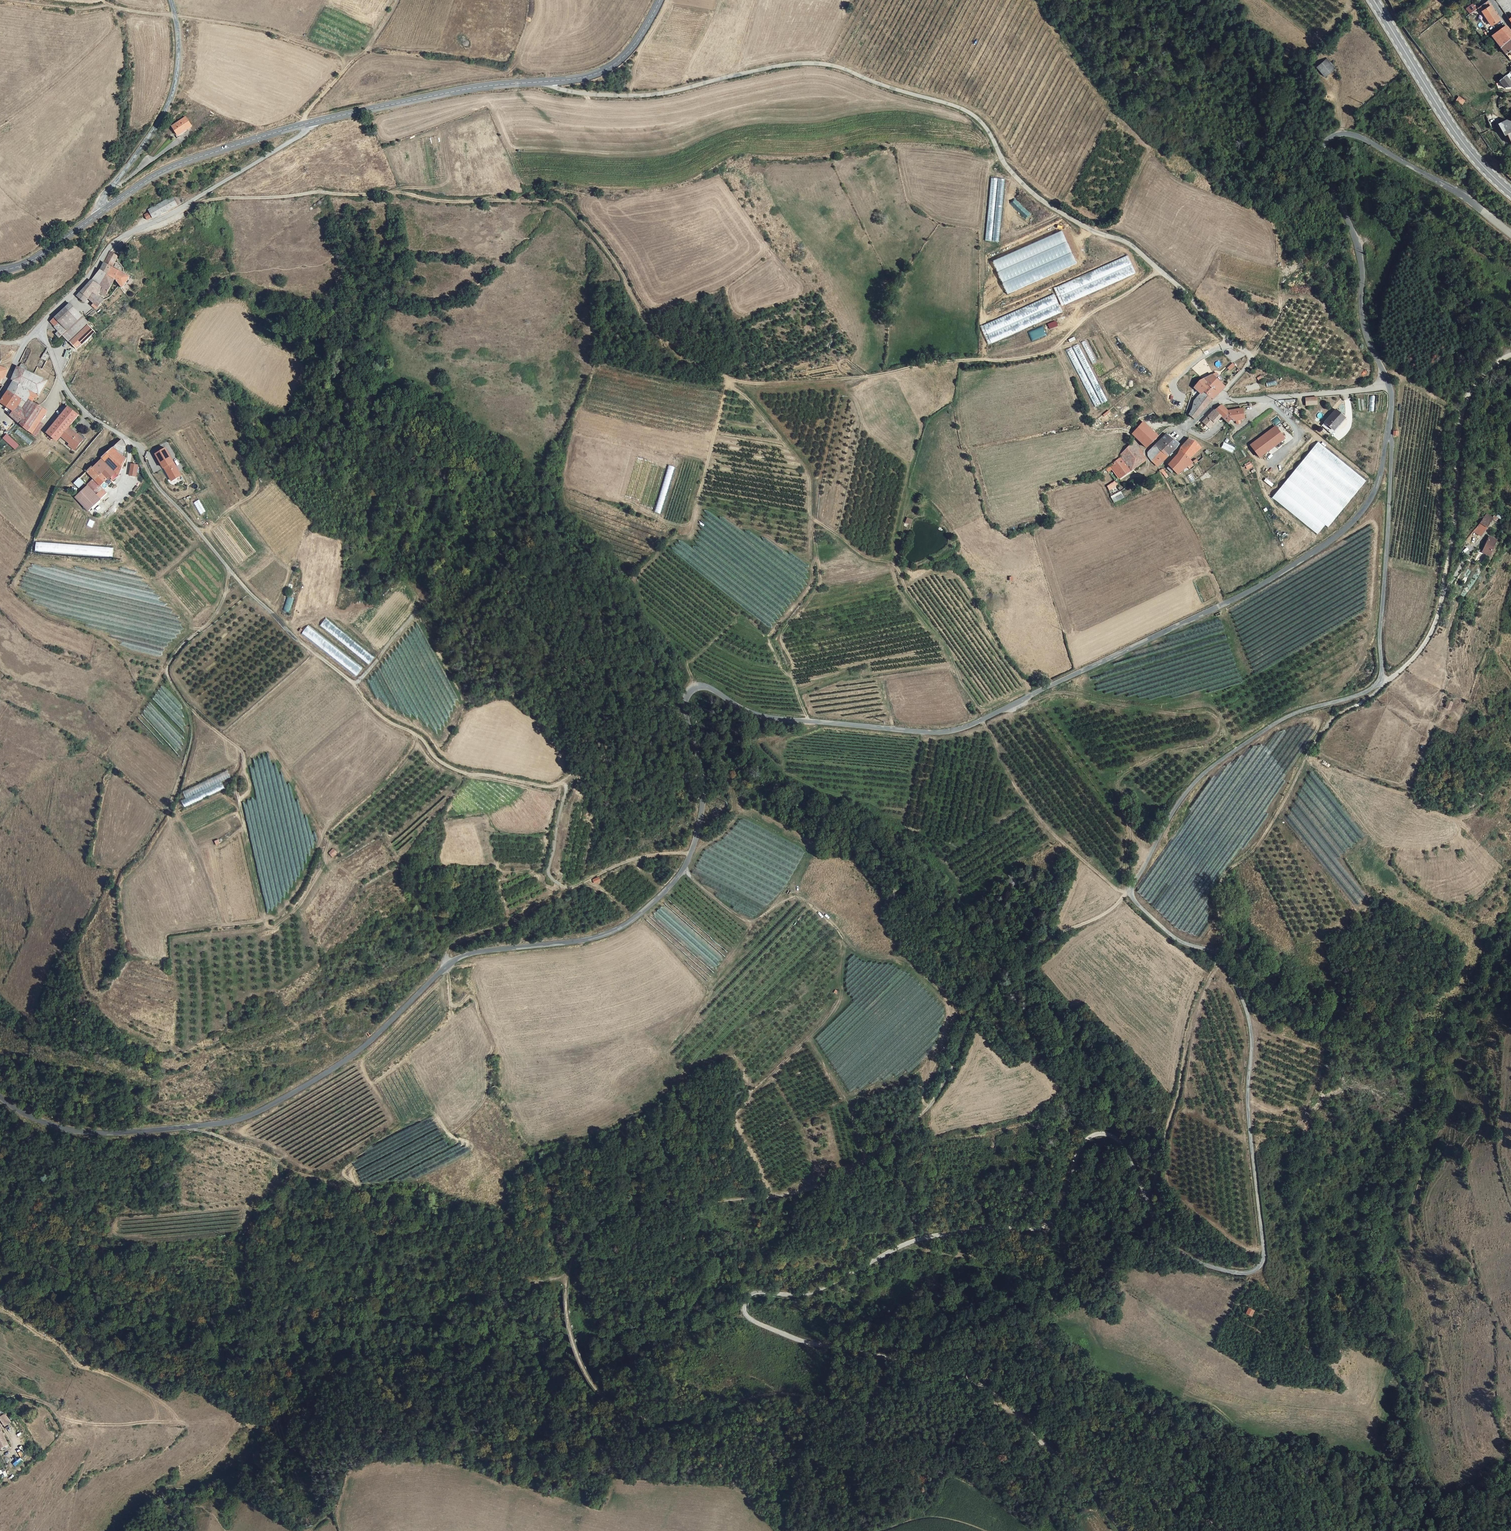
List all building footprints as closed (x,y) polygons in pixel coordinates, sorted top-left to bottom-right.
[(1493,15),(1483,0),(1482,0),(1480,2),(1483,7),(1478,10),(1479,10),(1487,23),(1493,20),(1491,17),(1493,15)] [(1483,7),(1480,2),(1474,6),(1478,11),(1479,10),(1478,10),(1483,7)] [(697,31),(657,26),(656,32),(697,37),(697,31)] [(1501,26),(1487,37),(1495,47),(1510,37),(1507,33),(1501,26)] [(1509,59),(1510,57),(1510,39),(1510,37),(1495,47),(1501,56),(1505,54),(1509,59)] [(1495,81),(1494,82),(1500,89),(1510,88),(1501,76),(1495,81)] [(190,128),(184,118),(170,127),(176,137),(190,128)] [(1510,124),(1502,122),(1494,126),(1501,138),(1503,137),(1508,146),(1510,145),(1510,124)] [(420,141),(415,142),(421,182),(425,181),(423,160),(422,160),(420,141)] [(185,204),(181,195),(174,198),(179,207),(182,206),(185,204)] [(156,219),(179,207),(174,198),(151,210),(152,211),(155,218),(156,219)] [(114,267),(118,259),(119,257),(112,253),(110,255),(101,272),(97,277),(93,281),(93,282),(99,285),(103,287),(108,279),(116,285),(121,288),(129,276),(128,276),(129,273),(126,271),(124,274),(114,267)] [(1060,304),(1136,276),(1128,257),(1053,286),(1060,304)] [(108,279),(103,287),(106,290),(111,293),(116,285),(108,279)] [(94,293),(99,285),(93,282),(88,286),(77,297),(87,303),(90,300),(94,293)] [(103,287),(99,285),(94,293),(100,298),(106,290),(103,287)] [(100,298),(94,293),(90,300),(97,305),(103,299),(100,298)] [(1055,295),(982,323),(990,342),(1062,314),(1055,295)] [(102,309),(106,305),(112,299),(110,298),(106,302),(103,299),(97,305),(102,309)] [(59,324),(68,333),(64,338),(70,344),(88,325),(68,306),(56,319),(55,320),(53,323),(51,327),(54,329),(59,324)] [(1047,324),(1049,329),(1058,325),(1055,320),(1047,324)] [(68,333),(59,324),(54,329),(59,334),(55,337),(60,341),(64,338),(68,333)] [(1043,326),(1027,331),(1030,341),(1046,335),(1043,326)] [(89,327),(72,345),(80,352),(97,334),(89,327)] [(41,400),(50,382),(21,366),(14,381),(15,382),(8,394),(27,407),(31,401),(34,397),(41,400)] [(1,387),(4,381),(7,382),(10,371),(1,368),(0,369),(0,387),(1,387)] [(1197,392),(1193,397),(1204,406),(1210,399),(1211,399),(1220,389),(1222,386),(1214,378),(1217,375),(1213,371),(1210,374),(1208,372),(1197,379),(1191,386),(1197,392)] [(1090,373),(1088,373),(1090,401),(1093,407),(1106,401),(1098,383),(1090,384),(1090,378),(1092,378),(1090,373)] [(34,438),(43,425),(51,415),(43,409),(31,401),(27,407),(8,394),(3,405),(14,413),(11,417),(13,419),(12,421),(10,423),(17,429),(19,426),(34,438)] [(1309,397),(1304,397),(1304,405),(1317,404),(1316,396),(1309,397)] [(1204,406),(1193,397),(1192,399),(1195,402),(1188,410),(1187,416),(1192,420),(1204,406)] [(1243,420),(1240,409),(1225,411),(1219,405),(1215,409),(1213,411),(1219,417),(1222,420),(1226,416),(1232,421),(1243,420)] [(1332,429),(1343,415),(1332,408),(1321,421),(1332,429)] [(78,454),(79,455),(87,445),(72,432),(82,420),(72,411),(55,432),(64,441),(65,441),(78,454)] [(1208,429),(1219,417),(1213,411),(1201,423),(1208,429)] [(1232,421),(1226,416),(1222,420),(1223,420),(1227,425),(1232,421)] [(1156,435),(1142,423),(1131,435),(1134,438),(1144,448),(1156,435)] [(34,438),(38,441),(48,429),(43,425),(34,438)] [(1274,426),(1249,445),(1259,457),(1283,437),(1274,426)] [(64,441),(55,432),(50,437),(60,446),(64,441)] [(18,446),(6,434),(2,439),(13,451),(18,446)] [(1165,434),(1153,446),(1165,458),(1176,445),(1177,444),(1165,434)] [(1178,455),(1168,466),(1171,470),(1176,476),(1178,475),(1191,464),(1188,461),(1199,450),(1195,445),(1185,441),(1180,446),(1178,455)] [(1328,527),(1365,481),(1318,442),(1273,498),(1317,534),(1325,524),(1328,527)] [(130,462),(125,458),(129,448),(125,444),(112,455),(88,476),(96,484),(103,492),(108,487),(111,490),(118,484),(116,481),(119,478),(121,480),(130,462)] [(1118,456),(1120,457),(1109,465),(1118,479),(1143,462),(1142,459),(1139,451),(1132,444),(1118,456)] [(1157,466),(1165,458),(1153,446),(1147,452),(1147,456),(1157,466)] [(169,449),(159,455),(167,469),(168,468),(176,481),(185,475),(169,449)] [(73,483),(78,488),(83,482),(78,477),(73,483)] [(1118,488),(1114,482),(1106,487),(1109,495),(1118,488)] [(101,505),(107,498),(103,494),(104,493),(103,492),(96,484),(76,503),(89,516),(101,505)] [(200,514),(205,511),(198,500),(193,502),(200,514)] [(1486,524),(1491,519),(1499,521),(1500,518),(1492,514),(1487,512),(1480,520),(1477,526),(1483,530),(1486,524)] [(914,521),(908,518),(906,523),(907,524),(905,528),(908,529),(909,525),(911,526),(914,521)] [(1489,535),(1481,550),(1489,554),(1497,538),(1489,535)] [(113,556),(113,547),(97,547),(97,556),(113,556)] [(289,611),(293,598),(287,596),(283,610),(289,611)] [(320,625),(340,639),(343,641),(347,636),(325,619),(320,625)] [(312,635),(313,637),(317,633),(308,626),(301,633),(308,639),(312,635)] [(335,850),(330,855),(334,860),(339,855),(335,850)] [(1008,880),(1004,883),(1006,887),(1010,884),(1012,886),(1016,883),(1011,874),(1007,877),(1008,880)] [(1460,1275),(1457,1270),(1449,1274),(1453,1280),(1460,1275)] [(3,1432),(0,1427),(0,1446),(3,1450),(10,1445),(3,1432)]
